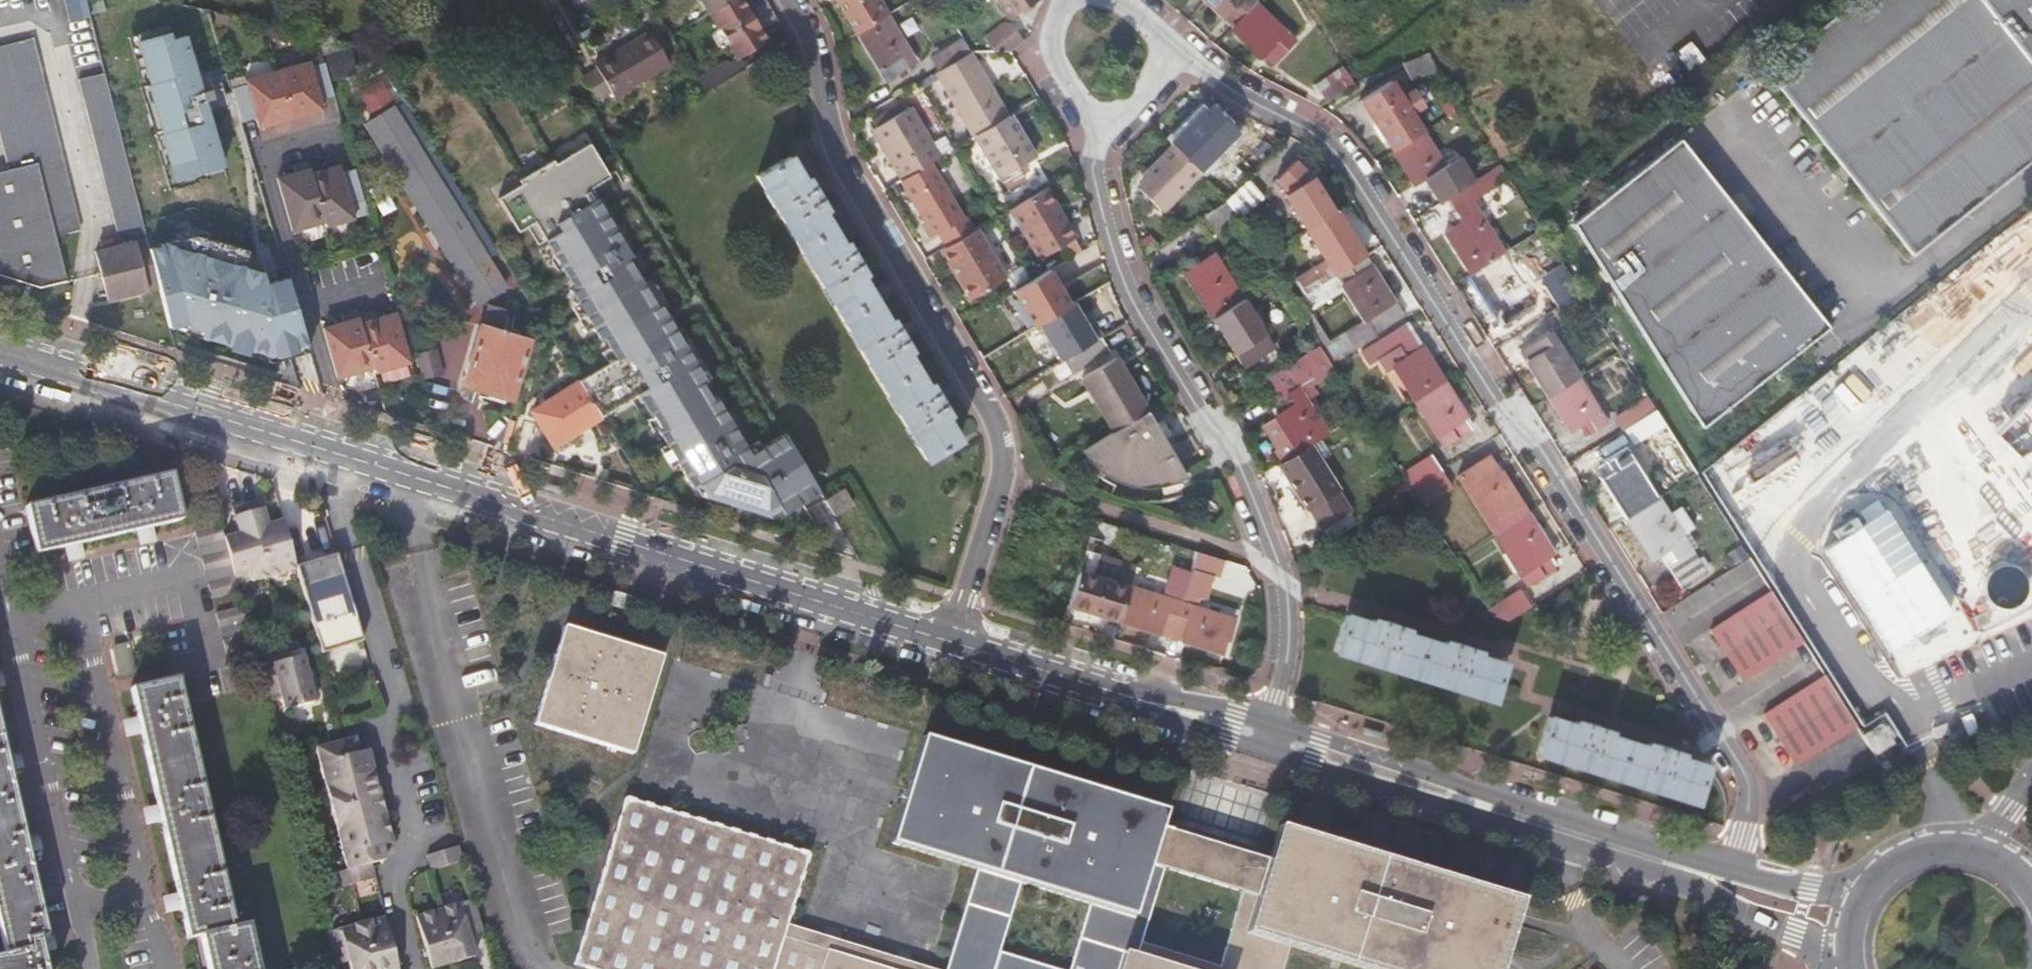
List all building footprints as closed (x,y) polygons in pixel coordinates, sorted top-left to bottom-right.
[(71,19),(89,15),(85,0),(66,0),(71,19)] [(705,92),(744,68),(737,58),(766,40),(742,0),(727,0),(722,3),(708,11),(733,53),(695,76),(705,92)] [(722,3),(720,0),(701,0),(708,11),(722,3)] [(856,33),(887,14),(878,0),(837,0),(856,33)] [(1012,17),(1036,0),(1000,0),(1012,17)] [(1222,19),(1225,16),(1234,25),(1256,3),(1253,0),(1202,0),(1222,19)] [(1764,70),(1912,257),(2031,160),(2031,69),(2031,68),(2031,67),(2031,0),(1851,0),(1764,70)] [(1234,25),(1231,29),(1261,58),(1263,56),(1271,64),(1294,40),(1256,3),(1234,25)] [(887,14),(856,33),(878,68),(897,57),(903,68),(915,61),(887,14)] [(994,52),(1011,52),(1024,40),(1010,24),(1004,23),(984,40),(994,52)] [(188,25),(135,38),(172,181),(225,168),(188,25)] [(658,34),(653,37),(665,57),(670,54),(666,48),(658,34)] [(599,72),(585,80),(597,101),(598,103),(612,95),(615,100),(671,68),(665,57),(653,37),(652,35),(597,68),(599,72)] [(76,215),(44,88),(30,37),(0,45),(0,138),(7,166),(35,159),(36,162),(0,171),(0,274),(40,286),(66,280),(54,233),(79,228),(76,215)] [(968,53),(969,52),(961,38),(930,56),(938,70),(968,53)] [(1424,52),(1403,61),(1402,61),(1410,78),(1432,68),(1424,52)] [(974,134),(1005,116),(968,53),(938,70),(934,73),(972,136),(974,134)] [(897,57),(878,68),(884,79),(903,68),(897,57)] [(319,99),(333,95),(324,64),(310,68),(308,63),(277,72),(245,82),(247,87),(232,91),(242,124),(257,120),(259,130),(291,120),(323,111),(319,99)] [(1316,86),(1327,103),(1355,84),(1354,83),(1345,68),(1316,86)] [(145,233),(103,72),(78,78),(120,242),(145,235),(145,233)] [(387,85),(364,91),(368,105),(391,98),(387,85)] [(1363,105),(1393,152),(1423,133),(1393,86),(1363,105)] [(870,128),(900,179),(914,170),(927,163),(927,162),(937,156),(907,106),(870,128)] [(394,108),(360,126),(477,312),(511,291),(394,108)] [(1033,155),(1008,114),(1005,116),(974,134),(1006,187),(1023,177),(1016,166),(1033,155)] [(1201,118),(1173,146),(1199,171),(1236,133),(1224,122),(1215,131),(1201,118)] [(1698,121),(1572,221),(1708,418),(1836,316),(1804,271),(1804,269),(1698,121)] [(1423,133),(1393,152),(1414,186),(1425,180),(1439,203),(1448,198),(1468,185),(1460,172),(1451,178),(1423,133)] [(588,134),(493,191),(517,232),(538,219),(624,361),(588,383),(602,406),(635,387),(700,494),(771,517),(815,490),(783,437),(750,456),(590,192),(614,177),(588,134)] [(1199,171),(1173,146),(1143,176),(1147,180),(1139,188),(1161,209),(1199,171)] [(787,155),(754,175),(924,459),(957,440),(943,415),(945,414),(928,384),(925,386),(905,352),(907,350),(888,318),(885,320),(860,276),(862,275),(844,243),(841,245),(820,210),(823,209),(805,178),(802,180),(787,155)] [(900,179),(898,180),(931,234),(936,232),(945,246),(971,231),(962,216),(960,218),(927,162),(927,163),(914,170),(900,179)] [(1283,195),(1305,230),(1335,211),(1313,176),(1309,178),(1292,162),(1274,180),(1287,193),(1283,195)] [(350,207),(364,202),(355,171),(341,175),(339,168),(312,176),(308,164),(293,168),(296,175),(277,181),(293,234),(325,224),(326,229),(354,221),(350,207)] [(1468,185),(1448,198),(1456,211),(1470,202),(1507,178),(1499,166),(1468,185)] [(1262,193),(1247,178),(1227,199),(1239,217),(1262,193)] [(1058,210),(1044,186),(1010,207),(1040,256),(1074,236),(1058,210)] [(1239,217),(1227,199),(1219,204),(1198,218),(1209,236),(1239,218),(1239,217)] [(1444,233),(1470,274),(1502,253),(1470,202),(1456,211),(1462,222),(1456,226),(1444,233)] [(1334,275),(1364,257),(1335,211),(1305,230),(1334,275)] [(1004,278),(975,229),(972,230),(971,231),(945,246),(940,250),(957,277),(960,282),(970,299),(1004,278)] [(134,240),(95,250),(107,298),(147,288),(158,285),(148,245),(146,240),(145,237),(134,240)] [(167,241),(148,245),(158,285),(168,326),(271,362),(310,350),(286,277),(265,284),(260,269),(167,241)] [(1189,283),(1211,318),(1242,299),(1212,253),(1201,260),(1208,271),(1189,283)] [(1502,253),(1470,274),(1503,326),(1535,305),(1502,253)] [(1402,315),(1364,257),(1334,275),(1292,302),(1301,316),(1343,290),(1363,321),(1334,340),(1344,355),(1374,337),(1372,334),(1402,315)] [(1080,299),(1057,263),(1031,278),(1027,281),(1028,282),(1056,328),(1078,313),(1072,304),(1080,299)] [(1548,296),(1557,309),(1581,293),(1567,272),(1545,287),(1550,295),(1548,296)] [(1557,309),(1552,312),(1559,323),(1588,304),(1581,293),(1557,309)] [(1242,299),(1211,318),(1233,353),(1235,352),(1244,366),(1273,348),(1242,299)] [(376,375),(411,365),(397,315),(377,321),(374,312),(359,317),(357,312),(341,317),(344,325),(324,331),(339,381),(374,370),(376,375)] [(1072,354),(1100,336),(1092,322),(1064,339),(1072,354)] [(480,325),(463,385),(509,399),(527,339),(480,325)] [(1415,401),(1445,383),(1421,347),(1417,349),(1401,325),(1357,353),(1366,367),(1377,360),(1387,375),(1395,370),(1415,401)] [(1525,361),(1547,396),(1577,376),(1549,331),(1529,344),(1536,354),(1525,361)] [(1111,351),(1102,335),(1100,336),(1072,354),(1064,358),(1073,373),(1111,351)] [(1063,359),(1064,358),(1072,354),(1064,339),(1055,345),(1063,359)] [(1281,461),(1296,451),(1307,444),(1327,431),(1304,395),(1312,390),(1308,384),(1332,368),(1318,344),(1252,386),(1258,395),(1259,394),(1265,390),(1279,411),(1273,415),(1261,423),(1276,447),(1273,449),(1281,461)] [(438,347),(419,352),(426,375),(444,370),(438,347)] [(1114,430),(1147,410),(1115,357),(1081,377),(1114,430)] [(1577,376),(1547,396),(1569,430),(1580,424),(1588,419),(1595,430),(1607,422),(1577,376)] [(602,406),(588,383),(529,409),(551,445),(602,406)] [(1473,427),(1445,383),(1415,401),(1443,446),(1473,427)] [(2005,405),(2031,443),(2031,387),(2005,405)] [(1615,416),(1623,429),(1629,426),(1649,413),(1641,399),(1615,416)] [(1649,413),(1629,426),(1637,439),(1664,423),(1664,422),(1655,409),(1649,413)] [(1114,430),(1083,449),(1083,450),(1084,452),(1086,454),(1089,458),(1091,459),(1093,462),(1097,465),(1101,468),(1103,469),(1105,471),(1109,473),(1113,475),(1115,476),(1117,477),(1121,478),(1122,478),(1126,479),(1129,480),(1132,480),(1135,480),(1137,481),(1141,480),(1147,479),(1150,479),(1154,478),(1157,477),(1159,476),(1162,475),(1163,474),(1165,473),(1167,473),(1169,472),(1170,471),(1172,470),(1174,469),(1176,467),(1177,467),(1179,466),(1179,465),(1180,465),(1147,410),(1114,430)] [(1588,419),(1580,424),(1587,435),(1595,430),(1588,419)] [(1343,501),(1307,444),(1296,451),(1281,461),(1278,463),(1285,474),(1306,509),(1309,508),(1322,528),(1349,511),(1343,501)] [(1599,477),(1625,519),(1657,498),(1624,447),(1610,455),(1617,466),(1609,471),(1599,477)] [(1412,490),(1441,471),(1431,454),(1401,473),(1412,490)] [(1603,460),(1609,471),(1617,466),(1610,455),(1603,460)] [(1495,534),(1527,514),(1502,473),(1499,474),(1489,458),(1460,477),(1495,534)] [(170,473),(34,504),(44,550),(65,546),(67,552),(80,549),(79,542),(137,529),(138,536),(152,533),(151,526),(180,519),(170,473)] [(824,499),(833,514),(849,504),(840,490),(824,499)] [(243,495),(266,577),(296,568),(296,566),(280,513),(265,517),(258,491),(243,495)] [(243,495),(229,499),(235,524),(221,528),(232,573),(247,570),(248,579),(252,581),(266,577),(243,495)] [(1657,498),(1625,519),(1651,560),(1658,556),(1675,584),(1701,568),(1657,498)] [(1881,503),(1820,543),(1888,653),(1949,614),(1881,503)] [(44,550),(34,504),(25,506),(35,552),(44,550)] [(1552,555),(1527,514),(1495,534),(1527,585),(1553,569),(1547,558),(1552,555)] [(221,528),(221,525),(195,531),(210,596),(236,590),(232,573),(221,528)] [(154,541),(152,533),(138,536),(140,544),(154,541)] [(80,549),(67,552),(68,560),(82,557),(80,549)] [(1223,559),(1197,551),(1191,568),(1211,574),(1218,576),(1223,559)] [(336,554),(296,566),(296,568),(310,611),(313,624),(354,611),(336,554)] [(1176,615),(1170,636),(1221,652),(1225,640),(1230,624),(1232,618),(1194,606),(1197,596),(1203,598),(1211,574),(1191,568),(1183,594),(1176,615)] [(1078,572),(1068,604),(1118,620),(1128,587),(1078,572)] [(1128,587),(1118,620),(1159,633),(1165,612),(1176,615),(1183,594),(1172,591),(1169,599),(1128,587)] [(1486,610),(1489,614),(1507,620),(1531,604),(1520,587),(1486,610)] [(1803,641),(1770,590),(1709,630),(1742,680),(1803,641)] [(254,658),(241,606),(215,613),(228,665),(254,658)] [(354,611),(313,624),(322,653),(362,640),(354,611)] [(1346,615),(1335,650),(1494,699),(1504,663),(1478,655),(1479,652),(1444,641),(1443,644),(1408,634),(1409,630),(1374,619),(1373,623),(1346,615)] [(618,642),(603,638),(566,626),(537,724),(634,754),(663,656),(618,642)] [(130,641),(113,645),(120,674),(137,670),(130,641)] [(256,662),(266,701),(280,698),(283,708),(314,700),(302,654),(285,659),(284,655),(256,662)] [(1796,764),(1857,726),(1854,722),(1825,675),(1764,713),(1796,764)] [(247,923),(233,926),(176,677),(130,688),(136,718),(130,720),(133,734),(140,732),(157,806),(150,807),(153,821),(160,819),(177,893),(170,895),(173,909),(180,907),(187,937),(199,934),(207,968),(257,968),(247,923)] [(1549,717),(1538,753),(1697,801),(1708,765),(1681,757),(1682,754),(1648,743),(1647,746),(1609,735),(1610,731),(1576,721),(1575,725),(1549,717)] [(133,734),(130,720),(121,722),(125,735),(133,734)] [(1894,744),(1882,724),(1863,735),(1875,756),(1894,744)] [(5,953),(0,954),(0,968),(46,968),(42,950),(48,949),(45,934),(46,934),(27,850),(33,849),(30,835),(24,836),(9,769),(15,767),(12,754),(5,755),(0,731),(0,930),(5,953)] [(1278,826),(1270,852),(1268,859),(1240,850),(1226,843),(1209,837),(1191,835),(1162,826),(1164,820),(1166,810),(924,736),(892,843),(977,869),(947,968),(1059,968),(1001,951),(1021,883),(1090,904),(1070,968),(1283,968),(1290,946),(1365,968),(1500,968),(1521,900),(1278,826)] [(315,747),(325,785),(374,773),(368,749),(357,752),(354,737),(346,739),(315,747)] [(20,752),(12,754),(15,767),(23,766),(20,752)] [(370,797),(379,795),(376,781),(374,773),(325,785),(331,807),(370,797)] [(337,830),(385,817),(383,807),(379,795),(370,797),(331,807),(337,830)] [(788,924),(810,854),(627,797),(575,965),(588,968),(935,968),(788,924)] [(347,868),(370,862),(377,860),(385,858),(381,843),(391,840),(385,817),(337,830),(347,868)] [(464,862),(460,846),(427,856),(431,871),(464,862)] [(374,877),(370,862),(347,868),(339,870),(343,885),(374,877)] [(468,936),(484,932),(475,900),(438,911),(453,964),(474,957),(470,945),(468,936)] [(453,964),(438,911),(416,917),(425,950),(427,957),(431,968),(434,968),(453,964)] [(374,968),(397,968),(393,956),(391,948),(383,916),(362,921),(374,968)] [(325,931),(333,964),(348,960),(349,968),(350,968),(374,968),(362,921),(325,931)]
